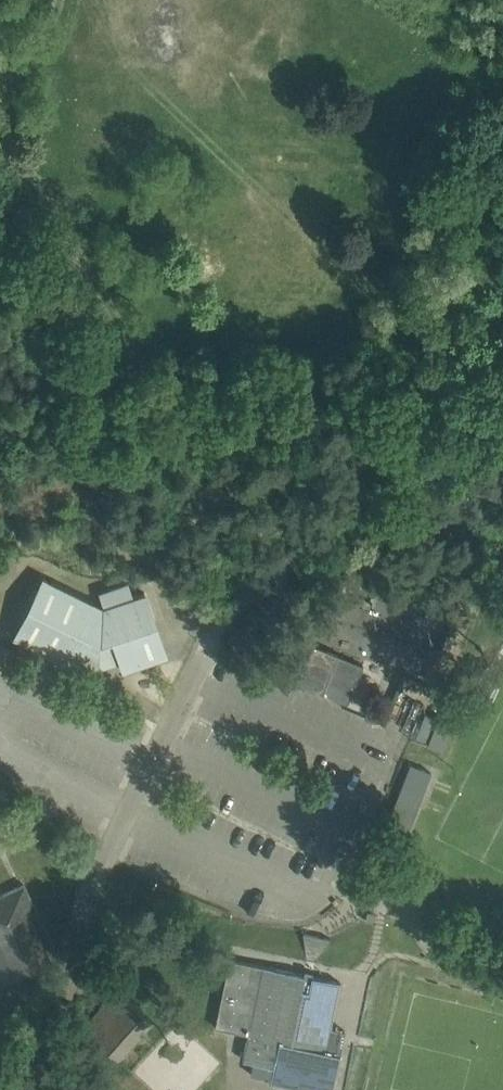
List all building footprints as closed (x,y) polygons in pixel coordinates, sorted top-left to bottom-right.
[(145,591),(103,605),(44,576),(14,635),(74,665),(79,655),(99,665),(121,658),(124,668),(167,654),(145,591)] [(348,701),(363,663),(313,643),(298,680),(348,701)] [(442,746),(454,717),(427,706),(415,735),(442,746)] [(431,771),(410,763),(388,818),(409,826),(431,771)] [(25,883),(0,895),(0,948),(14,976),(51,958),(42,939),(51,935),(35,902),(34,902),(25,883)] [(230,957),(216,1025),(249,1032),(244,1058),(253,1060),(251,1072),(271,1076),(270,1081),(315,1089),(332,1089),(345,1029),(331,1026),(340,980),(230,957)] [(119,1057),(153,1019),(118,988),(84,1026),(119,1057)]
